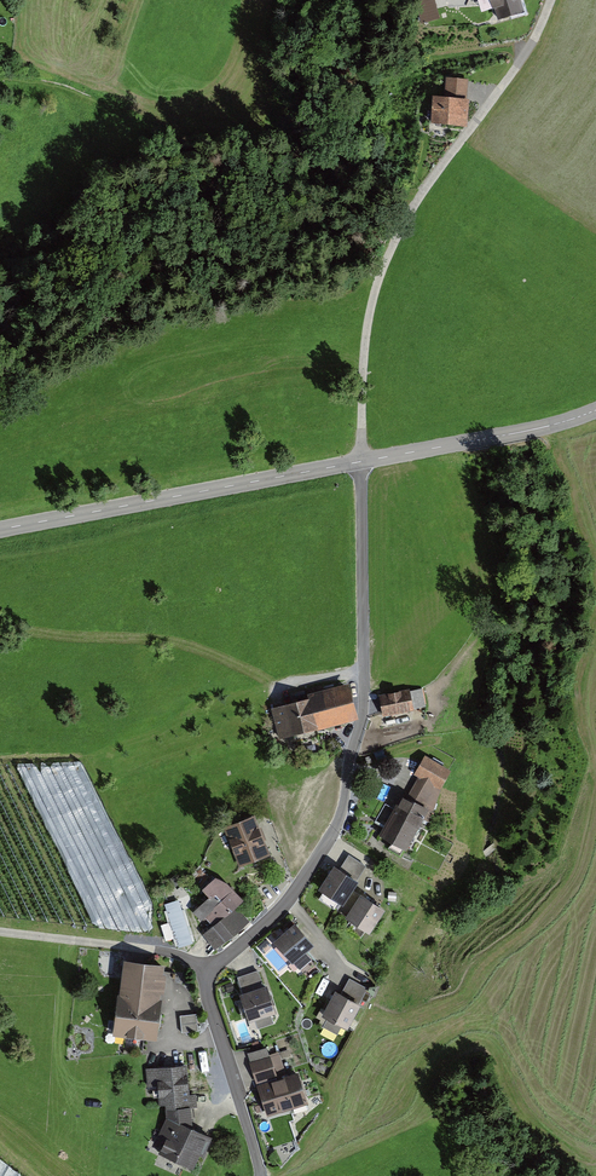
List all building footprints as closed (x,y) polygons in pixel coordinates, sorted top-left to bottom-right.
[(491,22),(523,13),(519,0),(485,0),(491,22)] [(467,82),(447,80),(445,99),(429,98),(427,123),(463,126),(467,82)] [(357,712),(349,683),(276,704),(284,733),(357,712)] [(381,693),(385,715),(428,707),(424,685),(381,693)] [(449,766),(425,754),(414,774),(438,787),(449,766)] [(429,809),(399,794),(380,831),(409,846),(429,809)] [(273,856),(255,812),(225,824),(243,868),(273,856)] [(339,868),(332,863),(316,890),(341,905),(365,864),(347,854),(339,868)] [(254,912),(220,875),(190,902),(214,928),(208,934),(218,945),(254,912)] [(84,926),(150,928),(151,891),(130,890),(130,897),(86,895),(84,926)] [(382,907),(358,893),(344,914),(369,929),(382,907)] [(164,923),(167,939),(177,937),(179,945),(194,942),(185,898),(166,902),(170,922),(164,923)] [(311,946),(294,924),(271,942),(288,964),(311,946)] [(162,962),(123,958),(115,1034),(154,1038),(162,962)] [(280,1015),(263,966),(239,975),(257,1024),(280,1015)] [(361,1003),(332,991),(321,1019),(350,1031),(361,1003)] [(200,1029),(199,1013),(183,1014),(184,1030),(200,1029)] [(280,1073),(271,1044),(251,1050),(260,1079),(280,1073)] [(188,1061),(149,1064),(153,1108),(191,1105),(188,1061)] [(259,1088),(269,1118),(310,1104),(300,1074),(259,1088)] [(208,1134),(167,1117),(153,1149),(195,1167),(208,1134)] [(0,1149),(0,1175),(42,1175),(0,1149)]
